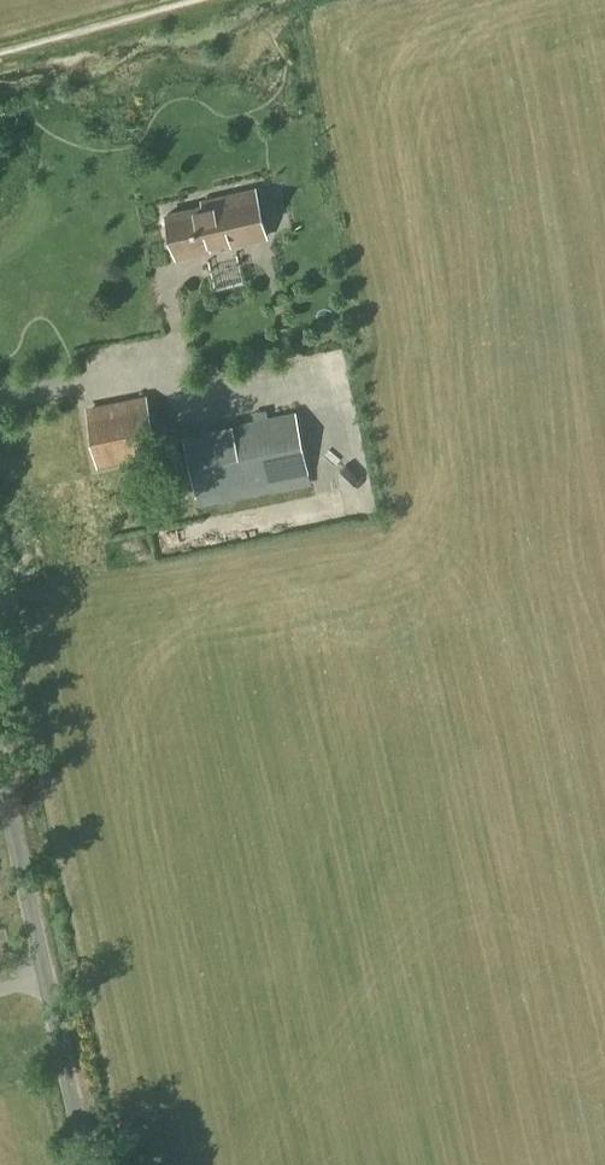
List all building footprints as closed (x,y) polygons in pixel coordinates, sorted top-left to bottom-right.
[(166,215),(176,257),(210,250),(210,247),(230,243),(230,245),(265,237),(255,189),(201,202),(202,206),(166,215)] [(99,465),(156,452),(145,399),(88,410),(99,465)] [(196,498),(309,474),(296,412),(183,434),(196,498)]
